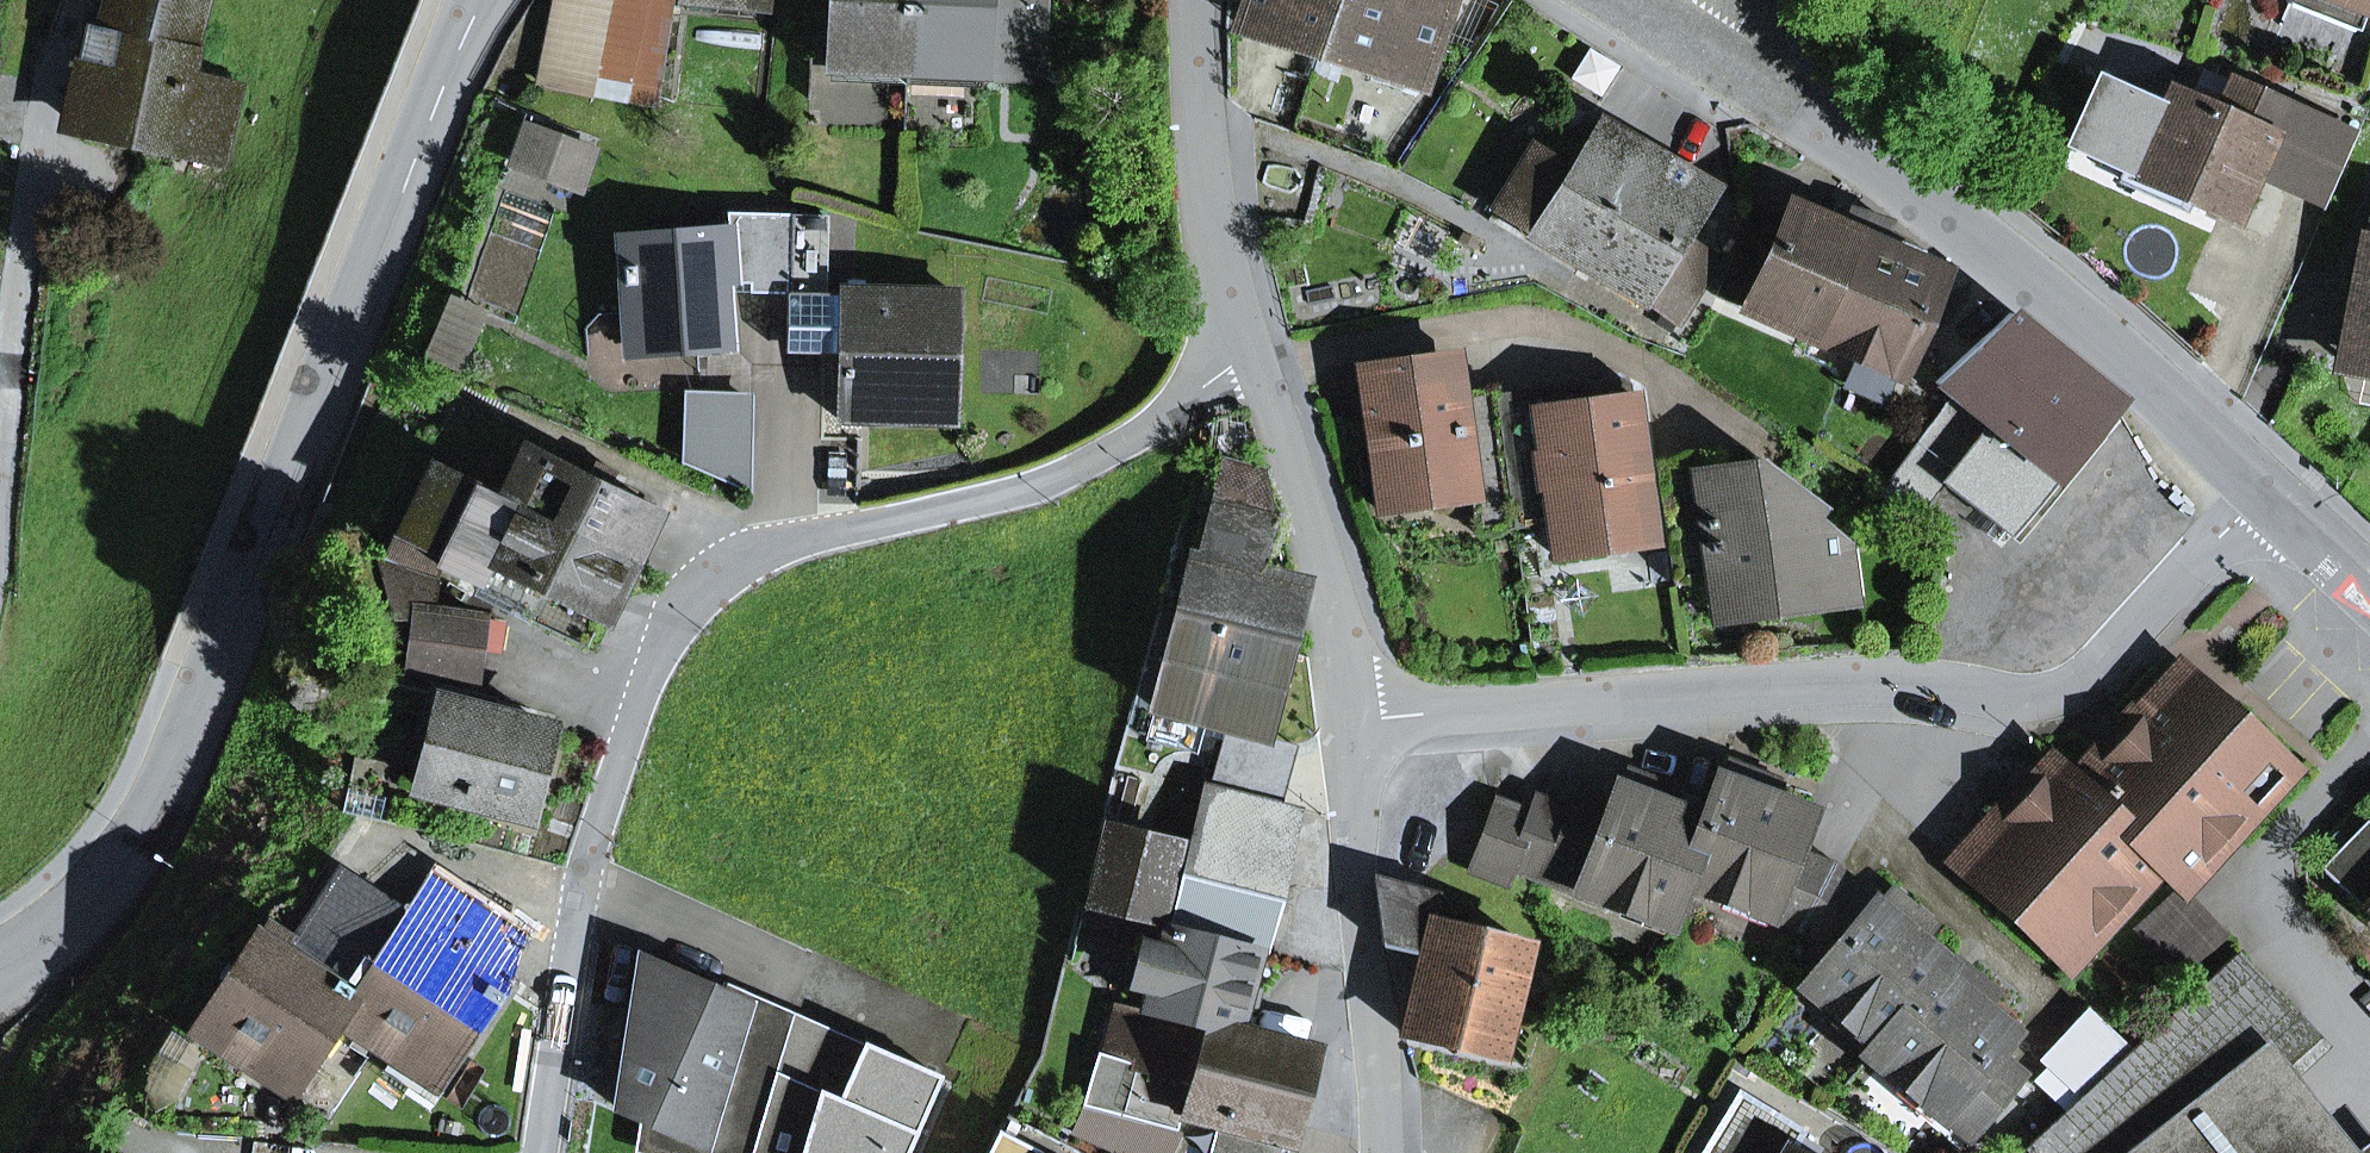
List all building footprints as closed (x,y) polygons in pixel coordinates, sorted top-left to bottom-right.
[(205,0),(110,0),(103,30),(110,31),(194,49),(205,0)] [(652,108),(673,0),(552,0),(535,86),(652,108)] [(829,67),(906,70),(909,0),(832,0),(829,67)] [(906,70),(1037,76),(1040,10),(986,8),(987,0),(909,0),(906,70)] [(1040,10),(1041,0),(987,0),(986,8),(1040,10)] [(1238,24),(1318,51),(1335,0),(1246,0),(1238,24)] [(1421,86),(1450,0),(1335,0),(1318,51),(1421,86)] [(2359,31),(2369,3),(2369,0),(2297,0),(2287,3),(2359,31)] [(77,57),(64,117),(169,141),(184,73),(188,74),(194,49),(110,31),(104,62),(77,57)] [(184,73),(169,141),(168,149),(223,161),(240,86),(188,74),(184,73)] [(2269,139),(2276,142),(2292,108),(2232,82),(2218,113),(2169,91),(2151,132),(2167,140),(2148,182),(2233,220),(2252,177),(2269,139)] [(2252,177),(2317,207),(2350,135),(2292,108),(2276,142),(2269,139),(2252,177)] [(1496,210),(1596,272),(1663,161),(1598,124),(1569,172),(1515,136),(1482,186),(1503,199),(1496,210)] [(527,128),(515,163),(578,186),(591,152),(527,128)] [(2132,175),(2148,182),(2167,140),(2151,132),(2132,175)] [(1715,192),(1663,161),(1596,272),(1678,323),(1716,262),(1683,242),(1715,192)] [(1853,235),(1860,238),(1869,217),(1850,210),(1841,230),(1789,208),(1771,250),(1743,237),(1718,297),(1809,337),(1853,235)] [(650,221),(651,236),(730,230),(734,283),(752,281),(752,287),(788,288),(790,216),(729,215),(650,221)] [(825,295),(827,217),(790,216),(788,288),(787,352),(841,354),(839,419),(953,422),(956,294),(842,291),(842,296),(825,295)] [(1889,225),(1869,217),(1860,238),(1853,235),(1809,337),(1896,374),(1942,273),(1879,246),(1889,225)] [(2336,358),(2369,365),(2369,220),(2349,274),(2336,358)] [(730,230),(651,236),(620,238),(628,339),(679,335),(680,350),(730,347),(725,283),(734,283),(730,230)] [(427,357),(462,371),(486,312),(451,297),(427,357)] [(1953,394),(2054,477),(2114,402),(2009,317),(1939,383),(1953,394)] [(629,354),(680,350),(679,335),(628,339),(629,354)] [(1472,480),(1463,415),(1461,401),(1454,355),(1359,369),(1380,511),(1430,504),(1428,486),(1469,480),(1472,480)] [(1559,407),(1536,410),(1534,410),(1550,524),(1554,556),(1605,549),(1603,531),(1650,525),(1632,397),(1585,403),(1582,384),(1556,387),(1559,407)] [(1536,410),(1559,407),(1556,387),(1461,401),(1463,415),(1498,410),(1535,404),(1536,410)] [(2054,477),(1953,394),(1881,496),(1916,524),(1948,485),(2009,534),(2054,477)] [(687,460),(746,486),(748,400),(689,398),(687,460)] [(1534,410),(1536,410),(1535,404),(1498,410),(1515,528),(1550,524),(1534,410)] [(1472,480),(1469,480),(1471,498),(1476,534),(1515,528),(1498,410),(1463,415),(1472,480)] [(626,563),(654,506),(524,440),(497,498),(626,563)] [(1699,473),(1760,465),(1739,449),(1658,460),(1659,471),(1698,466),(1699,473)] [(1191,561),(1174,620),(1281,649),(1297,587),(1252,576),(1269,518),(1262,474),(1224,463),(1194,562),(1191,561)] [(1760,465),(1699,473),(1696,473),(1710,581),(1712,601),(1767,594),(1769,613),(1824,606),(1820,577),(1845,545),(1812,520),(1819,510),(1760,465)] [(1674,586),(1710,581),(1696,473),(1699,473),(1698,466),(1659,471),(1674,586)] [(404,532),(444,551),(480,492),(437,469),(433,475),(404,532)] [(1430,504),(1471,498),(1469,480),(1428,486),(1430,504)] [(480,492),(444,551),(438,566),(586,645),(626,563),(497,498),(495,501),(480,492)] [(1605,549),(1653,543),(1650,525),(1603,531),(1605,549)] [(438,566),(444,551),(404,532),(385,564),(432,582),(438,566)] [(1824,606),(1852,602),(1845,545),(1820,577),(1824,606)] [(484,619),(429,611),(432,582),(385,564),(400,623),(415,626),(408,668),(474,680),(479,647),(483,622),(484,619)] [(1715,620),(1769,613),(1767,594),(1712,601),(1715,620)] [(1260,732),(1281,649),(1174,620),(1154,705),(1260,732)] [(479,647),(499,650),(503,625),(483,622),(479,647)] [(2073,783),(2072,784),(2161,865),(2178,880),(2211,844),(2224,845),(2292,771),(2185,675),(2114,753),(2100,753),(2073,783)] [(465,707),(489,714),(493,699),(469,692),(465,707)] [(419,789),(528,818),(551,730),(489,714),(465,707),(443,701),(419,789)] [(1718,779),(1737,786),(1744,769),(1725,761),(1718,779)] [(1184,872),(1269,894),(1292,810),(1252,801),(1259,775),(1217,765),(1211,791),(1207,789),(1184,872)] [(2111,920),(2161,865),(2072,784),(2073,783),(2056,767),(1963,870),(2069,967),(2111,920)] [(1764,915),(1768,917),(1792,852),(1807,813),(1768,798),(1775,781),(1744,769),(1737,786),(1718,779),(1702,820),(1705,821),(1682,883),(1684,883),(1724,899),(1734,894),(1767,907),(1764,915)] [(1617,788),(1636,795),(1643,777),(1624,770),(1617,788)] [(1682,883),(1705,821),(1702,820),(1668,807),(1674,789),(1643,777),(1636,795),(1617,788),(1609,810),(1578,889),(1623,906),(1634,903),(1667,915),(1663,923),(1668,925),(1684,883),(1682,883)] [(1570,813),(1546,879),(1577,891),(1578,889),(1609,810),(1576,797),(1570,813)] [(1546,879),(1570,813),(1537,800),(1531,815),(1512,867),(1546,879)] [(1512,867),(1531,815),(1497,802),(1471,869),(1506,883),(1512,867)] [(2365,909),(2369,914),(2369,827),(2365,822),(2321,869),(2365,909)] [(1105,833),(1087,904),(1160,923),(1178,852),(1105,833)] [(1792,852),(1768,917),(1803,931),(1837,872),(1792,852)] [(1184,872),(1169,930),(1255,950),(1269,894),(1184,872)] [(1831,955),(1874,903),(1837,872),(1803,931),(1831,955)] [(412,913),(499,970),(521,937),(433,879),(412,913)] [(1430,921),(1461,928),(1466,909),(1440,902),(1441,896),(1374,880),(1382,945),(1422,955),(1430,921)] [(287,955),(320,977),(368,904),(334,882),(295,943),(289,953),(287,955)] [(1893,919),(1906,904),(1887,888),(1874,903),(1893,919)] [(2136,933),(2176,976),(2223,932),(2183,890),(2136,933)] [(1764,915),(1767,907),(1734,894),(1724,899),(1719,910),(1760,926),(1764,915)] [(1663,923),(1667,915),(1634,903),(1623,906),(1619,917),(1660,932),(1663,923)] [(1893,919),(1874,903),(1831,955),(1804,988),(1838,1017),(1850,1015),(1880,1041),(1946,964),(1918,940),(1931,925),(1906,904),(1893,919)] [(490,984),(403,926),(368,904),(320,977),(355,1000),(340,1023),(343,1024),(358,1034),(372,1011),(452,1064),(493,1002),(498,1005),(503,997),(498,993),(500,990),(490,984)] [(490,984),(499,970),(412,913),(403,926),(490,984)] [(1528,945),(1461,928),(1430,921),(1422,955),(1403,1033),(1500,1057),(1528,945)] [(289,953),(295,943),(268,925),(261,935),(289,953)] [(1234,1036),(1235,1030),(1255,950),(1169,930),(1164,950),(1153,992),(1147,1014),(1234,1036)] [(287,955),(289,953),(261,935),(257,933),(193,1031),(234,1058),(247,1038),(308,1077),(343,1024),(340,1023),(355,1000),(320,977),(287,955)] [(1131,986),(1153,992),(1164,950),(1142,944),(1131,986)] [(2257,1039),(2291,1008),(2239,952),(2132,1054),(2083,1100),(2050,1069),(2036,1085),(2068,1114),(2029,1151),(2031,1152),(2138,1152),(2257,1039)] [(1940,975),(1955,987),(1967,972),(1952,960),(1948,965),(1940,975)] [(777,1070),(731,1057),(747,1006),(718,993),(648,962),(640,1013),(633,1011),(617,1108),(641,1117),(703,1139),(698,1152),(752,1152),(777,1070)] [(1936,1114),(1967,1140),(2022,1074),(1995,1051),(2010,1033),(1979,1008),(1992,993),(1967,972),(1955,987),(1940,975),(1948,965),(1946,964),(1880,1041),(1867,1056),(1902,1086),(1914,1084),(1942,1108),(1936,1114)] [(839,1100),(864,1044),(723,982),(718,993),(747,1006),(731,1057),(777,1070),(752,1152),(802,1152),(820,1092),(839,1100)] [(1099,1057),(1134,1066),(1147,1014),(1114,1005),(1099,1057)] [(2050,1069),(2083,1100),(2132,1054),(2085,1010),(2040,1059),(2050,1069)] [(437,1087),(452,1064),(372,1011),(358,1034),(437,1087)] [(1314,1051),(1235,1030),(1234,1036),(1147,1014),(1134,1066),(1099,1057),(1086,1104),(1177,1129),(1181,1115),(1213,1124),(1206,1152),(1317,1152),(1319,1145),(1290,1137),(1314,1051)] [(1867,1056),(1880,1041),(1850,1015),(1838,1017),(1830,1026),(1867,1056)] [(295,1097),(308,1077),(247,1038),(234,1058),(295,1097)] [(2138,1152),(2346,1152),(2257,1039),(2138,1152)] [(940,1078),(864,1044),(839,1100),(820,1092),(802,1152),(908,1152),(940,1078)] [(1936,1114),(1942,1108),(1914,1084),(1902,1086),(1895,1095),(1929,1123),(1936,1114)] [(1788,1152),(1801,1132),(1740,1095),(1705,1152),(1789,1152),(1788,1152)] [(641,1152),(698,1152),(703,1139),(641,1117),(636,1151),(641,1152)] [(1000,1133),(990,1152),(1036,1152),(1000,1133)] [(2351,1152),(2369,1152),(2369,1138),(2351,1152)]
